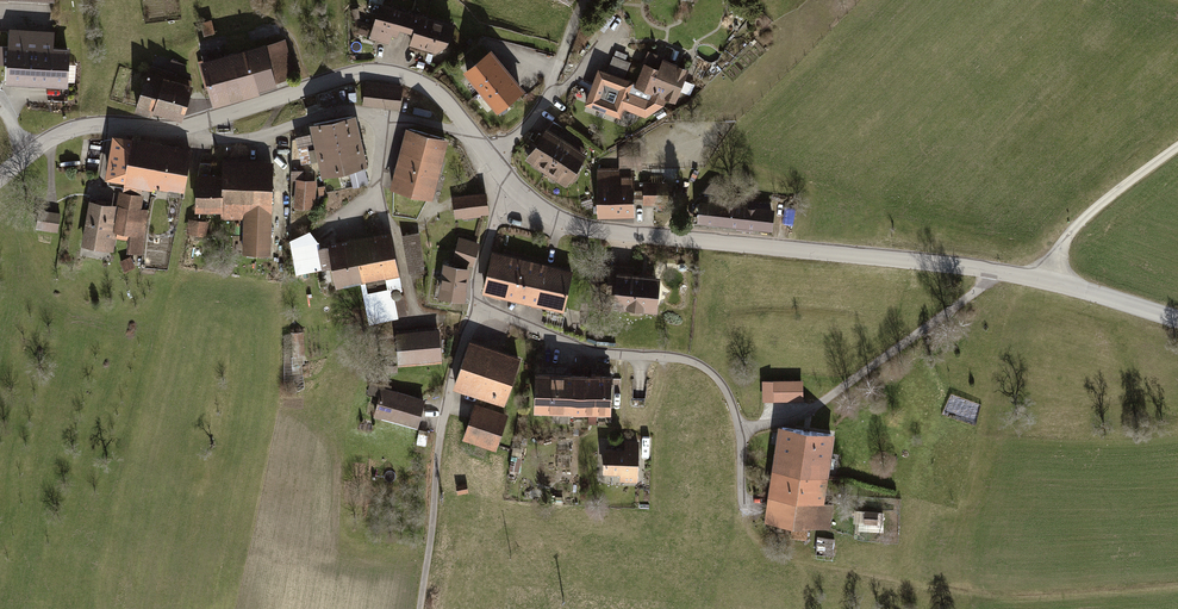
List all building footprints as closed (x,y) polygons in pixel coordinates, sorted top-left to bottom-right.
[(406,30),(411,14),(380,5),(381,0),(371,0),(368,9),(378,12),(370,37),(388,42),(390,33),(396,35),(398,28),(406,30)] [(360,21),(358,8),(353,9),(355,26),(368,31),(370,24),(360,21)] [(451,26),(411,14),(406,30),(414,33),(411,44),(436,51),(446,44),(451,26)] [(445,14),(442,23),(452,27),(455,17),(445,14)] [(211,21),(202,24),(204,34),(213,31),(211,21)] [(9,81),(65,84),(67,50),(52,49),(53,34),(12,31),(11,47),(0,47),(0,63),(10,64),(9,81)] [(208,53),(201,55),(213,99),(292,77),(282,42),(210,62),(208,53)] [(613,56),(606,73),(623,79),(630,62),(625,60),(626,56),(616,51),(614,56),(613,56)] [(490,53),(467,72),(482,90),(505,71),(490,53)] [(648,55),(644,53),(642,60),(645,61),(644,65),(645,65),(637,84),(633,82),(632,83),(637,85),(637,86),(652,91),(661,105),(665,96),(673,100),(686,70),(648,54),(648,55)] [(184,66),(173,61),(171,65),(183,70),(184,66)] [(192,82),(151,69),(149,75),(147,74),(137,107),(153,112),(154,109),(180,117),(192,82)] [(606,73),(599,70),(587,103),(620,116),(623,107),(646,116),(662,106),(661,105),(652,91),(637,86),(637,85),(632,83),(606,73)] [(520,90),(505,71),(482,90),(498,108),(520,90)] [(401,91),(365,87),(363,104),(399,108),(401,91)] [(352,116),(314,124),(315,133),(322,159),(325,175),(354,169),(361,167),(362,168),(364,168),(363,166),(364,166),(361,156),(364,155),(363,150),(360,151),(352,116)] [(397,173),(393,189),(429,198),(445,138),(409,129),(398,169),(396,168),(395,172),(397,173)] [(531,157),(548,168),(567,139),(551,129),(548,133),(547,132),(531,157)] [(315,133),(297,138),(303,163),(322,159),(315,133)] [(134,141),(117,138),(110,176),(127,180),(125,190),(139,193),(141,182),(157,185),(157,187),(159,187),(159,186),(172,188),(171,195),(182,197),(190,152),(175,149),(134,141)] [(583,150),(567,139),(548,168),(565,179),(581,155),(581,154),(583,150)] [(622,158),(622,169),(634,169),(634,170),(640,170),(640,158),(622,158)] [(244,253),(269,254),(271,210),(270,210),(272,167),(255,166),(223,164),(222,177),(218,177),(218,179),(210,179),(211,164),(200,163),(197,178),(196,208),(221,208),(221,217),(245,217),(244,253)] [(361,167),(354,169),(356,176),(352,177),(354,187),(367,184),(364,168),(362,168),(361,167)] [(622,169),(598,169),(598,213),(633,213),(633,201),(646,201),(656,201),(656,205),(667,205),(667,185),(646,185),(646,192),(634,192),(634,170),(634,169),(622,169)] [(313,180),(298,179),(296,206),(297,206),(296,212),(307,213),(307,207),(311,207),(313,180)] [(711,183),(703,193),(718,196),(720,185),(711,183)] [(138,196),(124,193),(121,208),(135,211),(138,196)] [(486,194),(453,199),(456,216),(473,213),(474,216),(480,216),(480,212),(488,211),(486,194)] [(110,206),(92,203),(85,241),(112,246),(116,224),(107,222),(110,206)] [(702,203),(700,220),(769,228),(771,211),(702,203)] [(121,208),(120,208),(116,229),(118,230),(117,236),(130,238),(128,251),(130,251),(130,253),(141,255),(148,212),(135,211),(121,208)] [(57,231),(60,213),(39,210),(36,228),(57,231)] [(205,224),(191,222),(189,231),(204,233),(205,224)] [(336,284),(362,279),(363,279),(355,242),(321,249),(320,245),(308,232),(291,240),(297,273),(333,266),(336,284)] [(419,234),(406,236),(412,269),(424,267),(419,234)] [(363,279),(362,279),(370,321),(406,313),(402,296),(401,295),(401,293),(401,292),(400,290),(401,288),(390,236),(355,242),(363,279)] [(454,261),(472,264),(478,244),(460,239),(454,261)] [(513,260),(493,256),(485,289),(535,301),(563,308),(571,274),(513,260)] [(121,262),(125,270),(134,266),(130,258),(121,262)] [(463,298),(468,268),(445,265),(441,295),(463,298)] [(631,269),(611,267),(609,289),(619,290),(617,305),(654,308),(656,280),(630,278),(631,269)] [(294,354),(303,353),(302,334),(293,334),(294,354)] [(397,337),(399,363),(439,360),(436,334),(397,337)] [(518,361),(468,344),(455,383),(505,400),(518,361)] [(592,377),(537,375),(535,408),(608,411),(610,377),(599,377),(599,374),(592,374),(592,377)] [(801,382),(764,382),(764,399),(801,399),(801,382)] [(382,389),(375,414),(417,425),(423,400),(382,389)] [(505,418),(474,407),(465,434),(496,445),(505,418)] [(782,427),(776,470),(816,476),(820,476),(826,467),(827,453),(828,453),(831,434),(782,427)] [(427,434),(420,433),(418,443),(425,444),(427,434)] [(626,450),(605,450),(604,471),(622,471),(621,479),(636,479),(637,443),(626,443),(626,450)] [(812,501),(816,476),(776,470),(770,506),(769,520),(792,523),(790,535),(805,538),(807,525),(827,528),(831,504),(812,501)] [(880,512),(866,512),(866,523),(876,523),(876,517),(880,517),(880,512)] [(834,539),(817,537),(815,554),(832,556),(834,539)]
